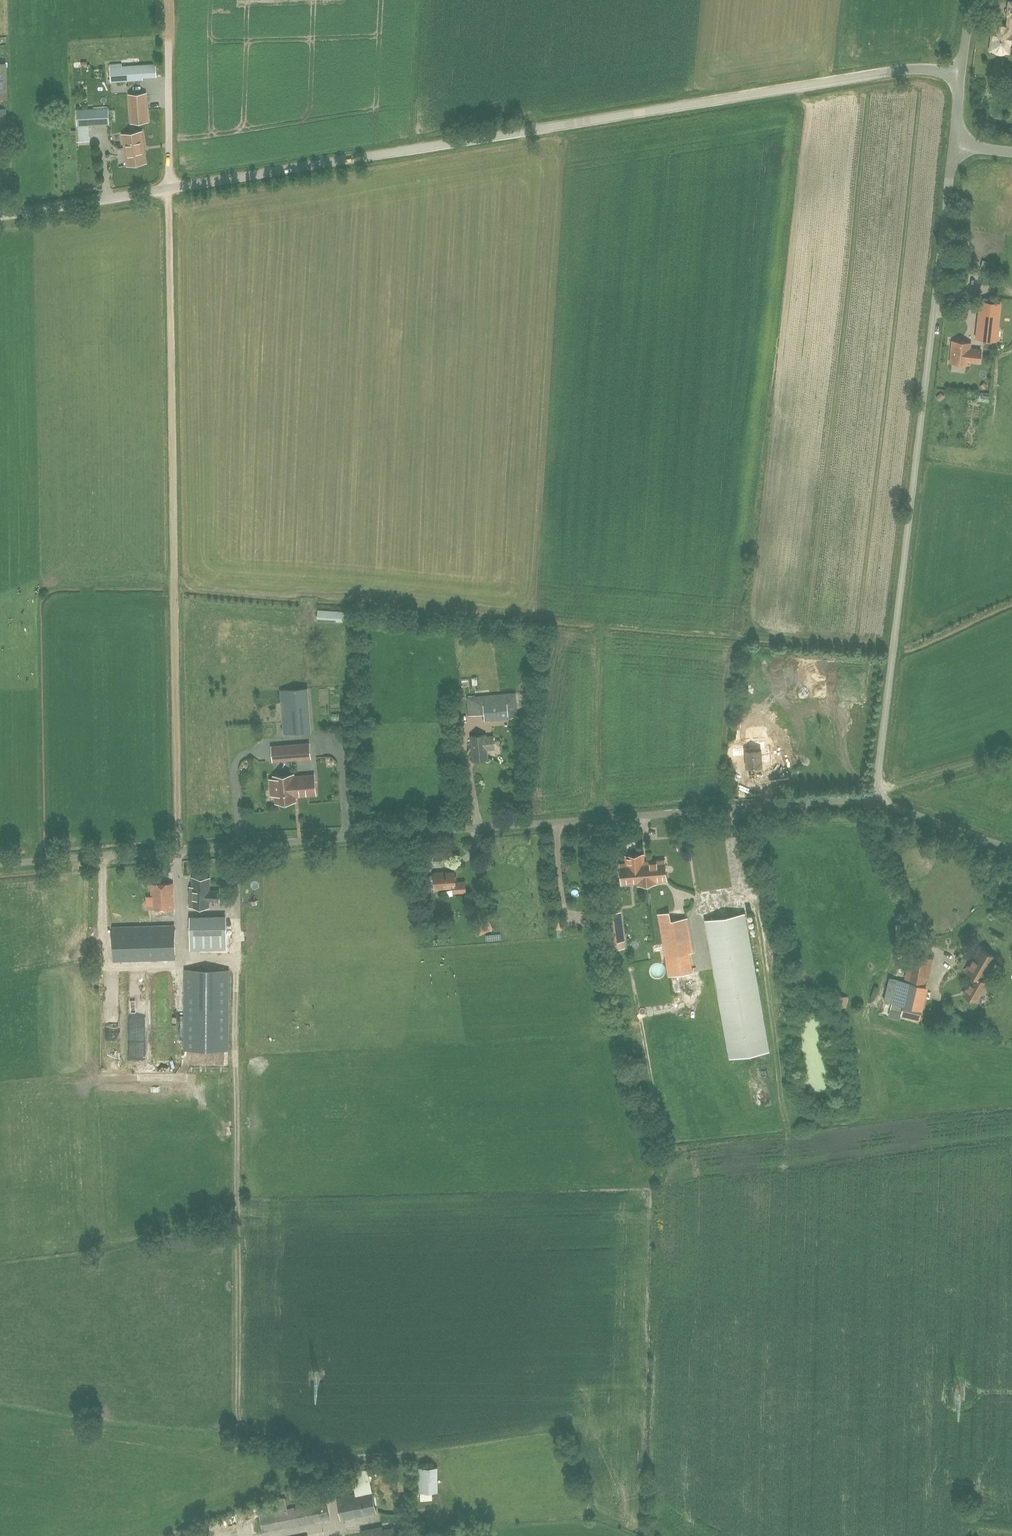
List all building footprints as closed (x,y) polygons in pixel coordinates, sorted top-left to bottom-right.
[(993,50),(994,51),(995,52),(996,52),(998,53),(999,53),(1000,53),(1001,53),(1003,53),(1004,52),(1005,52),(1006,52),(1008,52),(1009,43),(1011,44),(1011,33),(1010,33),(1011,26),(1009,26),(1006,25),(995,24),(993,24),(992,39),(990,50),(993,50)] [(110,68),(111,82),(141,80),(141,78),(156,77),(155,65),(110,68)] [(146,94),(130,95),(132,122),(148,121),(146,94)] [(77,110),(78,126),(108,124),(107,109),(77,111),(77,110)] [(126,165),(146,162),(141,132),(122,135),(126,165)] [(953,274),(950,298),(958,298),(961,275),(953,274)] [(978,325),(994,326),(995,302),(979,301),(978,325)] [(979,362),(980,349),(970,348),(970,343),(952,341),(949,362),(968,364),(969,361),(979,362)] [(353,613),(317,610),(316,619),(353,621),(353,613)] [(284,734),(311,732),(308,688),(280,690),(284,734)] [(511,717),(518,717),(515,693),(474,696),(467,697),(469,716),(483,714),(484,721),(511,718),(511,717)] [(770,711),(758,711),(758,728),(770,728),(770,711)] [(334,721),(342,720),(342,712),(334,713),(334,721)] [(487,759),(486,749),(488,747),(494,746),(493,736),(485,737),(485,735),(471,736),(473,760),(487,759)] [(746,768),(761,767),(760,750),(754,750),(754,742),(749,742),(749,750),(745,751),(746,768)] [(273,761),(283,760),(310,757),(309,743),(271,747),(273,761)] [(295,795),(298,795),(315,794),(314,775),(293,777),(293,775),(274,777),(274,779),(270,779),(271,796),(276,795),(276,802),(295,801),(295,795)] [(689,842),(680,845),(681,851),(691,848),(689,842)] [(656,883),(656,880),(666,880),(664,860),(644,862),(643,855),(635,856),(636,869),(646,869),(647,884),(656,883)] [(636,869),(635,856),(625,856),(626,863),(620,864),(622,883),(638,882),(638,885),(647,884),(646,869),(636,869)] [(435,889),(452,888),(453,893),(465,892),(464,882),(455,883),(454,873),(441,874),(441,873),(433,873),(435,889)] [(191,886),(190,891),(190,906),(208,906),(209,900),(219,900),(219,891),(209,891),(209,878),(193,878),(193,886),(191,886)] [(152,909),(174,909),(173,883),(151,883),(152,909)] [(431,887),(424,888),(425,904),(433,903),(431,887)] [(621,912),(604,914),(607,943),(625,941),(621,912)] [(666,956),(666,957),(692,952),(687,918),(660,923),(659,917),(662,916),(662,913),(659,914),(658,914),(665,956),(666,956)] [(768,1052),(745,913),(705,920),(728,1058),(768,1052)] [(229,915),(191,916),(192,950),(209,950),(209,952),(230,951),(229,915)] [(174,925),(113,927),(114,962),(175,960),(174,925)] [(981,980),(995,957),(979,948),(969,966),(970,967),(967,972),(974,976),(963,994),(976,1001),(987,983),(981,980)] [(906,979),(920,982),(922,975),(928,976),(932,960),(911,955),(906,979)] [(228,1050),(229,970),(185,970),(184,1050),(228,1050)] [(896,980),(894,980),(888,978),(883,1002),(892,1004),(892,1003),(891,1003),(896,980)] [(921,1016),(927,987),(896,980),(891,1003),(905,1005),(903,1012),(921,1016)] [(159,1026),(160,1043),(173,1042),(172,1025),(159,1026)] [(755,1106),(763,1106),(762,1089),(770,1088),(768,1068),(760,1069),(760,1076),(752,1077),(755,1106)] [(417,1492),(421,1491),(421,1500),(432,1500),(432,1491),(438,1491),(438,1467),(416,1468),(417,1492)] [(329,1491),(331,1475),(320,1477),(321,1481),(304,1485),(307,1501),(325,1498),(323,1492),(329,1491)] [(290,1494),(302,1490),(299,1484),(288,1488),(290,1494)] [(341,1521),(377,1514),(372,1490),(336,1497),(341,1521)] [(326,1501),(288,1508),(285,1496),(257,1501),(263,1533),(329,1519),(326,1501)] [(394,1528),(381,1531),(381,1528),(362,1532),(363,1535),(396,1535),(394,1528)]
